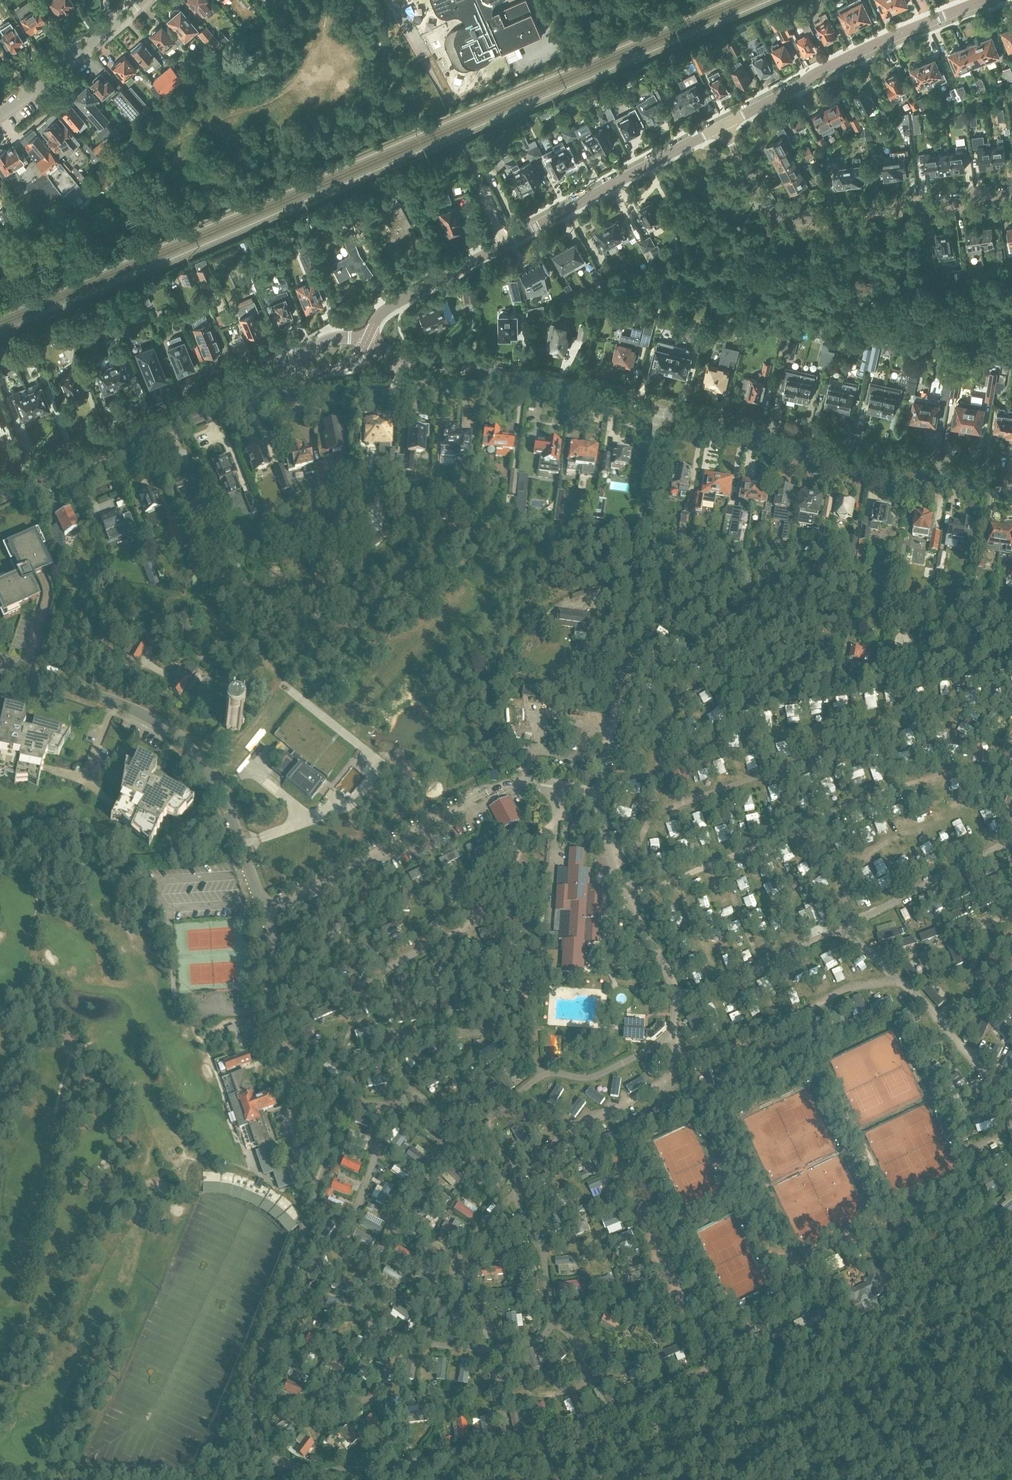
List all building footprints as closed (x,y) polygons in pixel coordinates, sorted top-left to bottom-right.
[(25,5),(17,11),(18,13),(18,14),(21,18),(21,17),(31,32),(36,29),(36,30),(39,30),(42,28),(43,26),(42,25),(46,22),(36,7),(35,5),(32,0),(25,5)] [(72,0),(49,0),(59,14),(63,11),(64,13),(71,8),(70,7),(74,4),(72,0)] [(195,12),(197,10),(202,15),(212,6),(208,1),(209,0),(186,0),(195,12)] [(445,40),(445,41),(445,43),(445,45),(446,47),(447,48),(452,62),(455,65),(456,67),(458,68),(460,69),(462,69),(464,70),(466,69),(468,69),(469,69),(485,62),(486,61),(487,61),(488,60),(490,59),(491,58),(492,56),(493,54),(495,53),(497,52),(501,50),(502,52),(542,35),(527,0),(523,0),(494,13),(493,12),(493,9),(493,7),(494,5),(495,3),(497,1),(498,0),(433,0),(437,9),(438,11),(439,12),(441,13),(443,14),(445,15),(448,15),(452,15),(454,14),(456,14),(457,14),(460,14),(462,16),(464,18),(466,21),(466,23),(466,24),(465,24),(464,25),(454,30),(451,31),(449,32),(448,34),(447,36),(446,37),(445,40)] [(885,14),(896,9),(892,0),(879,0),(885,14)] [(905,0),(892,0),(896,9),(907,5),(905,0)] [(870,19),(861,1),(851,6),(860,25),(870,19)] [(50,12),(45,5),(41,8),(46,15),(50,12)] [(839,12),(849,30),(860,25),(851,6),(839,12)] [(172,17),(169,20),(188,42),(195,36),(193,33),(197,30),(179,8),(175,7),(171,11),(170,14),(172,17)] [(819,16),(821,19),(815,22),(825,42),(835,37),(831,30),(834,29),(826,12),(819,16)] [(786,16),(780,19),(789,36),(794,34),(805,54),(816,49),(810,38),(815,35),(809,24),(804,27),(794,32),(786,16)] [(779,42),(771,46),(772,48),(781,65),(793,59),(784,42),(790,39),(789,37),(789,36),(780,19),(771,24),(775,32),(777,30),(783,43),(780,45),(779,42)] [(0,28),(0,29),(1,30),(0,30),(0,31),(2,34),(3,36),(0,39),(8,50),(11,48),(13,50),(21,45),(24,42),(29,39),(19,24),(14,27),(13,26),(11,23),(11,22),(10,23),(8,21),(0,26),(0,27),(0,28)] [(162,25),(151,34),(164,50),(166,52),(173,47),(174,48),(182,41),(174,32),(170,35),(162,25)] [(198,34),(209,47),(218,40),(207,26),(198,34)] [(1003,31),(1010,50),(1011,53),(1011,28),(1003,31)] [(999,56),(991,38),(979,42),(988,62),(1000,58),(999,56)] [(742,50),(736,40),(728,44),(734,55),(742,50)] [(161,64),(142,42),(131,51),(147,69),(152,64),(156,68),(161,64)] [(979,42),(962,49),(970,67),(974,65),(975,68),(983,65),(982,63),(986,61),(987,63),(988,62),(979,42)] [(767,55),(766,52),(769,51),(765,43),(756,48),(759,53),(758,54),(760,56),(753,59),(754,61),(750,64),(755,74),(759,71),(762,76),(773,70),(765,56),(767,55)] [(689,51),(688,49),(679,53),(685,66),(694,61),(689,51)] [(689,51),(694,61),(700,74),(707,71),(698,53),(695,54),(693,49),(689,51)] [(962,49),(950,54),(958,73),(958,74),(971,70),(970,67),(962,49)] [(112,66),(124,80),(125,80),(129,85),(135,80),(131,75),(136,70),(124,56),(112,66)] [(941,74),(935,59),(923,64),(934,86),(947,80),(944,73),(941,74)] [(747,71),(746,71),(743,65),(744,64),(743,63),(743,62),(742,61),(741,60),(735,63),(738,68),(732,71),(740,86),(751,81),(749,77),(750,77),(747,71)] [(912,69),(918,84),(916,85),(919,91),(928,87),(928,86),(932,84),(933,87),(934,86),(923,64),(912,69)] [(171,66),(152,81),(156,85),(164,95),(183,79),(171,66)] [(27,69),(21,73),(25,78),(30,75),(27,69)] [(719,71),(708,76),(719,97),(727,92),(726,89),(728,88),(719,71)] [(888,86),(891,93),(889,94),(892,100),(901,96),(901,95),(906,93),(905,91),(896,72),(891,75),(886,78),(890,85),(888,86)] [(695,74),(683,80),(696,104),(697,103),(699,104),(703,103),(703,101),(705,100),(703,97),(706,95),(695,74)] [(105,103),(111,97),(134,122),(145,113),(134,101),(135,100),(126,90),(126,91),(120,85),(121,87),(117,91),(107,80),(102,75),(99,77),(98,77),(91,84),(102,96),(100,98),(105,103)] [(982,78),(976,80),(975,81),(980,92),(987,89),(982,78)] [(676,93),(685,110),(686,111),(697,106),(696,104),(683,80),(683,79),(679,81),(683,89),(676,93)] [(96,129),(100,134),(110,145),(122,134),(123,134),(115,125),(114,126),(108,119),(109,118),(95,101),(98,98),(87,85),(74,97),(99,126),(96,129)] [(159,99),(164,95),(156,85),(151,89),(159,99)] [(135,100),(145,112),(149,108),(139,97),(140,96),(131,86),(126,90),(135,100)] [(655,90),(661,102),(668,99),(676,115),(685,110),(676,93),(674,88),(669,91),(665,93),(661,86),(655,90)] [(957,88),(960,94),(959,94),(962,100),(964,99),(969,97),(963,86),(957,88)] [(959,95),(956,87),(949,90),(955,102),(957,101),(962,100),(959,94),(959,95)] [(858,92),(858,94),(856,95),(865,112),(878,105),(875,99),(875,100),(869,88),(864,91),(862,90),(858,92)] [(647,99),(638,104),(645,118),(648,116),(653,125),(664,119),(656,104),(660,102),(655,93),(647,98),(647,99)] [(917,100),(922,110),(928,107),(924,97),(917,100)] [(910,101),(913,108),(919,105),(916,99),(910,101)] [(827,109),(834,123),(841,119),(845,126),(850,123),(844,112),(843,112),(838,103),(827,109)] [(62,114),(78,133),(79,133),(87,125),(71,105),(62,113),(62,114)] [(609,106),(603,110),(608,120),(614,116),(609,106)] [(630,112),(616,119),(619,126),(621,125),(628,138),(640,132),(638,128),(645,125),(636,107),(629,111),(630,112)] [(892,118),(887,107),(881,110),(886,120),(892,118)] [(814,115),(821,130),(834,123),(827,109),(814,115)] [(1005,122),(1003,109),(997,110),(998,122),(1005,122)] [(598,112),(603,122),(608,120),(603,110),(598,112)] [(55,111),(45,119),(84,165),(91,158),(94,162),(99,158),(79,133),(78,133),(62,114),(59,117),(55,111)] [(966,113),(967,124),(971,123),(971,126),(978,125),(976,112),(966,113)] [(967,124),(966,113),(955,115),(957,128),(964,127),(963,124),(967,124)] [(922,132),(919,114),(912,115),(915,133),(922,132)] [(902,116),(904,135),(911,134),(909,115),(902,116)] [(863,127),(858,117),(851,121),(856,131),(863,127)] [(37,134),(78,181),(81,185),(88,179),(84,175),(78,169),(84,165),(45,119),(36,126),(40,131),(37,134)] [(805,119),(794,125),(798,131),(808,126),(805,119)] [(568,129),(573,139),(580,135),(575,126),(568,129)] [(31,154),(41,166),(58,188),(63,194),(78,181),(37,134),(33,129),(20,140),(30,155),(31,154)] [(573,139),(568,129),(562,132),(567,142),(573,139)] [(591,130),(602,151),(602,152),(612,147),(602,129),(594,133),(592,129),(591,130)] [(591,130),(580,135),(586,146),(591,156),(602,151),(591,130)] [(867,140),(865,130),(858,131),(860,141),(867,140)] [(788,149),(793,146),(791,141),(788,134),(781,138),(779,135),(774,138),(775,141),(764,147),(770,158),(773,157),(786,150),(788,149)] [(972,137),(973,148),(978,148),(981,167),(994,166),(991,147),(990,141),(985,142),(984,135),(972,137)] [(527,138),(526,136),(520,139),(531,161),(538,157),(530,143),(529,143),(530,142),(528,137),(527,138)] [(818,140),(822,150),(829,147),(824,137),(818,140)] [(998,146),(991,147),(994,166),(1006,164),(1003,138),(997,139),(998,143),(998,146)] [(530,143),(538,157),(543,154),(535,140),(530,143)] [(565,145),(563,140),(554,145),(556,150),(565,145)] [(956,149),(957,152),(950,152),(953,171),(965,169),(963,157),(968,156),(967,144),(956,145),(957,149),(956,149)] [(30,191),(32,190),(39,200),(58,188),(41,166),(31,154),(30,155),(24,158),(21,153),(19,154),(14,145),(6,150),(6,149),(4,150),(2,147),(0,149),(0,172),(10,187),(13,185),(21,197),(30,191)] [(556,150),(554,145),(553,146),(554,148),(544,153),(546,158),(548,161),(545,163),(549,169),(551,168),(556,176),(561,173),(562,173),(564,172),(565,171),(566,170),(557,151),(556,152),(555,150),(556,150)] [(577,164),(568,146),(557,151),(566,170),(577,164)] [(804,155),(812,151),(809,146),(802,150),(804,155)] [(108,162),(117,154),(112,147),(102,155),(108,162)] [(481,159),(488,155),(485,148),(478,152),(481,159)] [(788,164),(795,160),(798,158),(795,154),(792,155),(788,149),(786,150),(773,157),(779,168),(788,164)] [(812,151),(804,155),(807,160),(815,156),(814,155),(818,153),(816,149),(812,151)] [(511,177),(516,187),(518,186),(522,193),(533,187),(527,177),(526,178),(520,167),(518,164),(519,163),(512,151),(502,157),(508,169),(512,167),(514,171),(516,174),(513,176),(511,177)] [(906,166),(904,151),(891,153),(892,156),(894,177),(905,176),(908,175),(907,166),(906,166)] [(953,171),(950,152),(938,154),(940,173),(953,171)] [(885,157),(884,153),(871,155),(873,165),(879,164),(880,170),(879,170),(880,179),(894,177),(892,156),(885,157)] [(940,173),(938,154),(930,155),(930,153),(920,154),(921,162),(925,161),(927,174),(940,173)] [(853,158),(854,163),(847,164),(850,185),(864,183),(863,174),(862,174),(860,166),(862,165),(861,157),(853,158)] [(835,169),(836,178),(834,178),(835,187),(850,185),(847,164),(841,165),(840,159),(831,161),(832,170),(835,169)] [(795,160),(788,164),(779,168),(785,180),(790,177),(801,171),(795,160)] [(526,178),(527,177),(533,187),(534,189),(540,185),(540,184),(541,183),(538,176),(540,175),(534,163),(533,163),(531,161),(520,167),(526,178)] [(801,171),(790,177),(785,180),(791,192),(808,183),(801,171)] [(98,181),(105,188),(113,181),(105,174),(98,181)] [(399,179),(392,182),(399,196),(406,193),(399,179)] [(448,192),(432,199),(436,208),(452,202),(448,192)] [(392,208),(377,215),(381,223),(386,221),(392,233),(388,235),(393,243),(397,241),(403,253),(420,244),(413,230),(411,231),(408,227),(411,225),(397,198),(389,202),(392,208)] [(642,214),(640,215),(650,232),(664,224),(661,219),(662,218),(661,217),(661,215),(659,212),(657,211),(652,202),(651,202),(649,201),(645,204),(645,205),(640,208),(642,211),(642,212),(642,214)] [(21,218),(13,204),(0,211),(0,225),(2,229),(21,218)] [(438,212),(446,233),(448,232),(449,234),(461,230),(458,220),(452,207),(438,212)] [(615,222),(611,222),(607,225),(617,244),(623,240),(628,237),(628,236),(629,235),(627,231),(629,230),(624,221),(621,223),(619,219),(615,222)] [(595,238),(600,246),(601,246),(606,255),(611,252),(609,249),(617,244),(607,225),(600,228),(599,231),(595,233),(596,236),(595,238)] [(994,245),(992,226),(979,228),(981,246),(994,245)] [(979,228),(966,230),(969,254),(982,252),(981,246),(979,228)] [(934,245),(935,254),(939,254),(940,260),(956,258),(954,246),(952,247),(950,232),(938,234),(939,244),(934,245)] [(328,266),(332,273),(334,271),(339,281),(351,274),(350,273),(349,271),(357,267),(358,269),(365,279),(373,273),(360,254),(352,233),(343,236),(350,255),(328,266)] [(656,245),(651,236),(646,238),(657,258),(664,255),(658,244),(656,245)] [(657,258),(646,238),(639,242),(650,263),(657,258)] [(565,248),(576,269),(587,263),(576,242),(565,248)] [(994,246),(996,258),(1003,257),(1001,245),(994,246)] [(553,255),(563,272),(564,272),(565,275),(576,269),(565,248),(553,255)] [(300,255),(306,271),(316,267),(310,251),(300,255)] [(195,263),(198,270),(197,271),(204,287),(216,282),(209,266),(208,266),(205,259),(195,263)] [(548,292),(544,276),(550,273),(543,260),(530,268),(531,269),(522,274),(524,278),(529,296),(548,292)] [(181,269),(182,271),(178,273),(184,285),(199,278),(194,267),(193,264),(181,269)] [(597,269),(603,280),(608,277),(603,266),(597,269)] [(966,286),(963,269),(950,271),(952,288),(966,286)] [(975,276),(974,272),(965,273),(967,287),(975,286),(975,282),(980,282),(979,276),(975,276)] [(278,277),(284,291),(267,298),(270,305),(273,304),(279,320),(292,315),(285,298),(289,297),(286,291),(289,289),(283,274),(278,277)] [(317,286),(313,277),(297,284),(307,309),(322,303),(318,295),(320,294),(316,286),(317,286)] [(518,280),(509,282),(514,301),(522,299),(518,280)] [(564,287),(570,298),(576,295),(570,284),(564,287)] [(672,293),(658,289),(655,299),(669,303),(672,293)] [(469,290),(462,291),(464,303),(471,302),(469,290)] [(141,294),(146,306),(152,303),(147,292),(141,294)] [(126,298),(132,312),(144,307),(138,293),(126,298)] [(238,310),(237,310),(247,335),(265,328),(261,319),(257,320),(254,313),(259,311),(254,301),(253,301),(251,297),(235,304),(238,310)] [(434,329),(434,327),(437,325),(439,328),(450,323),(440,303),(431,307),(431,308),(419,314),(426,330),(428,329),(430,330),(434,329)] [(530,315),(538,313),(537,306),(529,308),(530,315)] [(227,325),(222,313),(216,316),(220,327),(227,325)] [(500,339),(511,339),(511,336),(518,336),(518,315),(500,316),(500,339)] [(554,349),(555,349),(555,351),(561,353),(561,351),(565,352),(568,335),(569,330),(568,329),(569,326),(555,323),(552,324),(551,330),(550,330),(546,347),(554,349)] [(216,336),(215,337),(210,324),(194,330),(205,357),(215,353),(217,354),(220,353),(220,351),(218,345),(219,344),(216,336)] [(581,325),(578,338),(586,339),(589,327),(581,325)] [(785,339),(787,327),(780,325),(778,338),(785,339)] [(640,334),(633,332),(632,334),(621,331),(619,341),(614,361),(619,363),(619,365),(626,367),(627,364),(632,366),(633,359),(634,360),(637,349),(636,348),(637,346),(637,342),(638,342),(640,334)] [(649,346),(652,335),(643,333),(640,344),(649,346)] [(171,339),(173,345),(168,347),(178,374),(194,368),(184,341),(183,342),(180,335),(171,339)] [(786,356),(794,358),(798,342),(797,342),(797,341),(795,338),(788,337),(786,344),(788,344),(786,356)] [(70,347),(66,338),(59,341),(63,350),(70,347)] [(652,359),(654,360),(652,368),(653,369),(652,371),(652,372),(652,373),(653,374),(654,375),(655,375),(656,375),(657,375),(658,375),(658,374),(659,374),(659,373),(660,370),(669,373),(676,345),(659,341),(655,355),(653,355),(652,359)] [(700,352),(703,342),(697,341),(694,351),(700,352)] [(830,345),(823,344),(819,363),(826,365),(829,350),(830,345)] [(142,350),(144,353),(138,355),(150,385),(166,379),(153,345),(142,350)] [(669,373),(676,374),(677,372),(686,375),(688,368),(690,369),(691,365),(689,364),(690,357),(691,353),(691,351),(689,349),(687,348),(676,345),(669,373)] [(865,354),(864,354),(861,368),(868,370),(871,355),(873,349),(867,347),(865,354)] [(719,388),(723,389),(728,369),(727,369),(730,358),(732,359),(738,360),(740,350),(733,348),(732,353),(722,351),(718,367),(711,365),(706,385),(711,386),(710,388),(718,390),(719,388)] [(829,350),(826,365),(832,366),(835,352),(829,350)] [(23,353),(28,366),(35,363),(30,351),(23,353)] [(114,358),(116,364),(109,366),(117,385),(123,382),(126,383),(127,383),(128,383),(129,382),(130,381),(130,379),(119,353),(117,354),(118,357),(114,358)] [(877,356),(871,355),(868,370),(874,371),(877,356)] [(743,387),(748,388),(746,397),(763,400),(767,383),(766,383),(768,374),(769,374),(771,363),(766,362),(764,372),(762,372),(760,381),(750,379),(750,380),(745,379),(743,387)] [(95,363),(93,364),(105,392),(112,389),(112,387),(117,385),(109,366),(103,369),(101,364),(97,365),(95,363)] [(5,365),(0,367),(0,373),(1,377),(9,374),(5,365)] [(803,370),(785,366),(780,390),(785,391),(783,396),(796,399),(803,370)] [(66,370),(68,375),(61,378),(70,400),(84,395),(75,372),(73,368),(66,370)] [(908,385),(907,392),(915,394),(917,382),(916,382),(917,377),(916,377),(917,371),(911,369),(910,373),(908,385)] [(812,387),(815,388),(818,374),(803,370),(796,399),(809,402),(812,387)] [(908,385),(910,373),(901,371),(899,384),(908,385)] [(998,374),(991,373),(986,401),(993,402),(995,391),(996,381),(998,374)] [(999,381),(996,381),(995,391),(1001,393),(1002,389),(1004,389),(1006,374),(1000,374),(999,381)] [(825,405),(838,408),(844,381),(843,381),(831,377),(829,386),(825,405)] [(25,388),(27,392),(35,411),(41,409),(42,411),(49,408),(40,386),(37,379),(35,380),(37,383),(25,388)] [(855,405),(860,383),(844,380),(843,381),(844,381),(838,408),(850,411),(852,404),(855,405)] [(867,410),(880,413),(886,384),(870,381),(865,403),(869,403),(867,410)] [(944,381),(941,398),(949,399),(951,382),(944,381)] [(953,381),(951,395),(958,396),(960,382),(953,381)] [(903,388),(886,384),(880,413),(893,416),(896,402),(899,403),(903,388)] [(12,390),(23,417),(24,418),(25,418),(27,418),(28,417),(28,416),(29,414),(35,411),(27,392),(21,394),(19,390),(15,392),(14,389),(12,390)] [(915,398),(915,400),(912,420),(923,422),(928,397),(916,395),(915,398)] [(940,399),(928,397),(923,422),(935,424),(939,404),(940,399)] [(953,426),(956,426),(956,428),(961,429),(962,427),(967,428),(971,403),(963,401),(963,405),(957,404),(953,426)] [(967,428),(972,429),(972,431),(977,432),(978,430),(980,430),(984,409),(978,408),(979,404),(971,403),(967,428)] [(999,407),(997,414),(994,432),(1006,434),(1009,412),(1005,411),(1005,408),(999,407)] [(324,425),(327,437),(324,437),(327,452),(344,449),(342,440),(344,439),(340,421),(324,425)] [(380,446),(380,460),(386,460),(386,476),(394,476),(395,451),(386,451),(386,446),(390,446),(390,424),(377,424),(377,422),(367,422),(366,424),(365,424),(365,446),(380,446)] [(454,460),(457,427),(443,426),(441,448),(442,448),(442,455),(454,456),(454,460)] [(408,429),(408,437),(405,437),(404,457),(397,456),(396,472),(413,473),(414,453),(425,454),(426,438),(428,439),(429,427),(418,427),(417,430),(408,429)] [(457,427),(454,460),(468,461),(469,458),(472,458),(472,449),(469,448),(470,436),(456,435),(457,427)] [(482,448),(482,454),(496,456),(509,457),(510,450),(513,451),(514,438),(499,437),(499,431),(484,429),(482,448)] [(541,454),(539,472),(549,473),(549,474),(552,474),(553,473),(558,473),(559,467),(559,463),(557,463),(560,443),(553,442),(552,439),(549,439),(547,441),(536,440),(534,453),(541,454)] [(571,444),(568,465),(581,466),(584,446),(578,445),(578,443),(573,442),(573,444),(571,444)] [(272,466),(265,445),(246,451),(254,473),(272,466)] [(315,473),(317,472),(320,490),(328,488),(325,472),(323,464),(313,465),(308,446),(301,448),(301,447),(290,449),(292,459),(286,461),(289,472),(304,468),(306,475),(315,473)] [(594,468),(597,447),(584,446),(581,466),(594,468)] [(614,448),(612,466),(611,471),(618,471),(617,474),(619,476),(625,477),(628,475),(628,468),(631,450),(614,448)] [(603,454),(600,474),(608,475),(611,455),(603,454)] [(333,455),(322,457),(323,464),(325,472),(336,469),(333,455)] [(235,474),(228,457),(211,463),(218,481),(220,480),(226,495),(240,489),(234,474),(235,474)] [(282,491),(290,488),(283,466),(274,469),(282,491)] [(671,491),(679,493),(686,494),(688,494),(689,488),(688,488),(692,470),(678,468),(677,476),(674,475),(672,486),(672,485),(671,491)] [(515,495),(518,471),(511,470),(508,495),(515,495)] [(192,474),(174,481),(178,493),(177,493),(182,505),(191,501),(194,509),(209,503),(205,492),(199,495),(195,487),(197,486),(192,474)] [(524,521),(528,475),(519,474),(515,521),(524,521)] [(696,502),(695,510),(694,511),(702,512),(704,503),(715,505),(717,496),(716,496),(719,478),(706,476),(705,487),(698,486),(696,502)] [(717,496),(723,497),(723,500),(729,501),(733,480),(719,478),(716,496),(717,496)] [(739,508),(734,508),(732,523),(740,524),(743,509),(752,511),(757,484),(744,482),(743,493),(742,492),(739,508)] [(768,531),(770,517),(772,505),(767,504),(768,497),(767,497),(769,486),(757,484),(752,511),(763,512),(761,530),(768,531)] [(776,509),(772,508),(772,505),(770,517),(788,520),(789,511),(793,490),(779,488),(776,509)] [(157,499),(153,490),(132,499),(136,510),(143,507),(150,526),(149,526),(150,529),(162,524),(161,521),(167,519),(159,498),(157,499)] [(558,491),(554,520),(561,521),(565,492),(558,491)] [(580,508),(583,492),(577,491),(574,507),(580,508)] [(250,493),(244,496),(252,515),(258,512),(250,493)] [(813,527),(813,528),(819,529),(821,519),(818,518),(821,499),(812,498),(813,495),(804,493),(800,516),(798,524),(813,527)] [(602,520),(605,500),(596,499),(594,519),(602,520)] [(827,499),(823,519),(830,520),(830,519),(829,518),(830,513),(833,500),(827,499)] [(834,515),(838,515),(840,519),(846,520),(849,518),(852,518),(855,502),(837,499),(834,515)] [(864,539),(861,538),(860,545),(867,546),(868,542),(870,542),(871,531),(878,532),(879,526),(888,527),(888,526),(892,527),(894,518),(889,517),(891,509),(874,506),(870,528),(865,527),(864,539)] [(728,507),(725,521),(723,533),(730,534),(732,523),(734,508),(728,507)] [(69,510),(56,516),(59,523),(50,530),(56,549),(65,547),(64,543),(66,542),(65,535),(68,533),(73,539),(85,530),(78,516),(73,517),(69,510)] [(110,517),(101,521),(106,533),(107,533),(110,542),(129,534),(137,531),(130,515),(123,518),(120,510),(109,515),(110,517)] [(675,531),(679,532),(686,533),(689,514),(682,513),(680,528),(676,527),(675,531)] [(913,536),(928,538),(927,542),(930,542),(929,550),(938,552),(941,533),(933,531),(935,522),(931,522),(932,517),(929,517),(929,515),(920,514),(920,515),(917,514),(914,530),(913,536)] [(790,543),(793,523),(785,521),(782,542),(790,543)] [(950,532),(948,531),(945,547),(958,549),(958,543),(972,545),(975,525),(971,524),(972,522),(963,521),(962,526),(951,524),(950,532)] [(168,527),(175,546),(183,543),(185,550),(190,548),(182,528),(180,524),(176,525),(175,524),(168,527)] [(13,540),(3,544),(19,579),(7,584),(4,578),(0,580),(0,613),(4,621),(20,613),(18,608),(37,599),(30,583),(35,580),(33,574),(40,571),(49,567),(40,548),(46,545),(38,528),(13,540)] [(992,528),(988,549),(988,552),(999,553),(1003,530),(992,528)] [(819,541),(820,530),(810,529),(809,539),(819,541)] [(999,553),(1006,554),(1011,555),(1011,549),(1011,532),(1003,530),(999,553)] [(947,554),(939,552),(933,586),(935,586),(936,581),(939,581),(941,570),(944,570),(947,554)] [(727,553),(725,564),(734,565),(735,555),(727,553)] [(977,566),(978,567),(977,571),(983,572),(983,568),(984,568),(986,558),(979,557),(977,566)] [(694,578),(696,566),(689,565),(687,576),(694,578)] [(792,583),(786,582),(783,603),(789,604),(790,594),(788,594),(788,592),(791,592),(792,583)] [(576,629),(575,633),(587,635),(590,615),(560,611),(558,626),(576,629)] [(714,631),(726,633),(727,626),(715,624),(714,631)] [(152,635),(144,630),(130,656),(138,661),(146,647),(152,635)] [(746,638),(735,636),(733,652),(744,653),(746,638)] [(969,643),(969,646),(965,645),(963,656),(981,653),(982,645),(969,643)] [(867,650),(851,646),(849,657),(864,661),(867,650)] [(173,684),(175,685),(171,691),(180,698),(184,692),(186,693),(191,687),(186,684),(197,669),(189,663),(173,684)] [(296,709),(275,736),(295,751),(291,756),(304,766),(307,762),(328,778),(349,751),(296,709)] [(28,781),(29,783),(38,787),(42,767),(43,760),(47,754),(58,756),(64,744),(65,744),(70,735),(41,729),(34,726),(32,734),(22,732),(25,726),(25,715),(4,710),(2,721),(0,720),(0,777),(4,777),(15,782),(28,781)] [(224,721),(224,723),(224,724),(225,725),(226,727),(227,728),(228,729),(229,729),(230,730),(232,730),(233,730),(235,730),(236,730),(238,729),(239,729),(240,728),(241,727),(242,725),(242,724),(243,723),(243,721),(243,720),(242,718),(242,717),(243,715),(240,713),(239,714),(238,713),(236,712),(235,712),(233,712),(232,712),(230,712),(229,713),(228,713),(227,714),(226,715),(225,717),(224,718),(224,720),(224,721)] [(286,752),(272,770),(286,781),(311,801),(319,792),(298,777),(306,768),(304,766),(300,764),(291,756),(286,752)] [(123,822),(142,838),(142,839),(149,846),(162,819),(167,814),(177,818),(186,809),(187,809),(193,801),(167,789),(161,783),(159,787),(150,783),(154,777),(156,766),(138,758),(133,767),(126,764),(124,774),(125,774),(120,802),(119,805),(112,820),(121,822),(123,822)] [(520,820),(509,800),(492,809),(503,829),(520,820)] [(562,952),(563,953),(562,972),(584,973),(586,943),(600,943),(604,888),(589,887),(591,870),(583,869),(584,850),(570,849),(569,868),(558,868),(558,880),(568,880),(568,888),(558,887),(556,912),(560,912),(559,931),(560,931),(559,940),(563,940),(562,952)] [(807,911),(799,914),(804,927),(812,924),(812,926),(820,923),(819,922),(827,919),(821,905),(817,907),(815,904),(813,905),(805,907),(807,911)] [(250,996),(237,997),(238,1006),(251,1005),(250,996)] [(860,1020),(869,1018),(862,996),(853,999),(860,1020)] [(874,1014),(894,1005),(890,997),(871,1007),(874,1014)] [(838,1030),(847,1029),(843,1007),(834,1008),(838,1030)] [(1007,1035),(1004,1038),(1010,1045),(1011,1043),(1011,1010),(1011,1009),(992,1026),(999,1032),(1002,1029),(1007,1035)] [(919,1029),(908,1010),(901,1014),(912,1032),(919,1029)] [(666,1029),(667,1023),(658,1022),(657,1027),(650,1032),(648,1033),(647,1041),(654,1041),(666,1029)] [(237,1058),(223,1062),(227,1071),(240,1066),(241,1067),(251,1064),(247,1053),(245,1054),(244,1050),(259,1045),(255,1032),(239,1038),(235,1026),(227,1029),(237,1056),(237,1057),(237,1058)] [(644,1041),(645,1031),(625,1030),(624,1040),(644,1041)] [(657,1077),(661,1059),(654,1056),(649,1074),(657,1077)] [(237,1093),(229,1096),(240,1129),(248,1125),(255,1145),(256,1144),(258,1148),(258,1149),(269,1145),(270,1145),(276,1143),(267,1115),(265,1116),(263,1110),(274,1106),(270,1094),(255,1100),(245,1071),(231,1076),(237,1093)] [(622,1079),(614,1078),(611,1097),(619,1098),(622,1079)] [(630,1095),(647,1085),(643,1078),(626,1088),(630,1095)] [(554,1107),(564,1091),(557,1086),(547,1103),(554,1107)] [(601,1106),(606,1100),(590,1088),(585,1095),(601,1106)] [(428,1106),(420,1098),(410,1109),(418,1116),(428,1106)] [(575,1119),(587,1104),(580,1099),(568,1114),(575,1119)] [(666,1113),(661,1106),(642,1119),(647,1126),(666,1113)] [(623,1137),(639,1126),(634,1119),(619,1130),(623,1137)] [(368,1139),(349,1131),(344,1143),(364,1151),(368,1139)] [(599,1149),(616,1141),(613,1133),(596,1141),(599,1149)] [(388,1150),(395,1155),(406,1141),(398,1135),(388,1150)] [(257,1152),(265,1175),(274,1172),(279,1189),(293,1185),(287,1168),(278,1171),(270,1148),(257,1152)] [(424,1170),(430,1163),(411,1148),(406,1156),(424,1170)] [(341,1167),(359,1174),(362,1165),(344,1158),(341,1167)] [(497,1186),(503,1180),(489,1165),(483,1171),(497,1186)] [(533,1194),(553,1182),(548,1173),(528,1185),(533,1194)] [(330,1190),(349,1198),(353,1188),(334,1180),(330,1190)] [(382,1207),(393,1189),(386,1185),(375,1203),(382,1207)] [(340,1218),(344,1209),(326,1201),(322,1210),(340,1218)] [(471,1222),(475,1216),(458,1204),(453,1210),(471,1222)] [(576,1238),(585,1234),(575,1212),(566,1216),(576,1238)] [(606,1230),(627,1222),(624,1213),(602,1221),(606,1230)] [(382,1229),(363,1219),(360,1226),(378,1236),(382,1229)] [(460,1240),(464,1234),(445,1222),(441,1228),(460,1240)] [(322,1245),(335,1228),(329,1223),(316,1240),(322,1245)] [(372,1249),(376,1241),(357,1231),(353,1238),(372,1249)] [(614,1249),(635,1241),(632,1232),(610,1241),(614,1249)] [(439,1262),(443,1256),(427,1245),(422,1251),(439,1262)] [(414,1264),(418,1257),(397,1247),(393,1255),(414,1264)] [(556,1267),(579,1264),(578,1256),(555,1259),(556,1267)] [(851,1298),(850,1301),(853,1302),(860,1316),(866,1313),(862,1304),(876,1297),(880,1295),(880,1294),(893,1288),(880,1260),(873,1263),(866,1266),(871,1276),(868,1284),(855,1291),(847,1288),(845,1296),(851,1298)] [(382,1274),(400,1284),(404,1277),(386,1267),(382,1274)] [(593,1291),(615,1286),(613,1278),(591,1283),(593,1291)] [(351,1296),(354,1287),(333,1281),(330,1289),(351,1296)] [(559,1293),(580,1290),(579,1282),(558,1285),(559,1293)] [(517,1301),(538,1298),(536,1290),(516,1293),(517,1301)] [(345,1317),(347,1309),(325,1304),(323,1312),(345,1317)] [(408,1323),(414,1316),(397,1304),(392,1311),(408,1323)] [(809,1330),(829,1320),(824,1308),(803,1318),(809,1330)] [(444,1334),(454,1337),(461,1314),(451,1311),(444,1334)] [(510,1337),(519,1336),(516,1314),(507,1316),(510,1337)] [(325,1343),(309,1335),(305,1344),(321,1351),(325,1343)] [(281,1391),(300,1400),(305,1389),(286,1380),(281,1391)] [(363,1420),(374,1434),(382,1428),(371,1414),(363,1420)] [(457,1420),(460,1441),(470,1439),(467,1419),(457,1420)] [(336,1434),(350,1451),(359,1443),(346,1426),(336,1434)] [(302,1461),(319,1445),(310,1436),(294,1452),(302,1461)]
